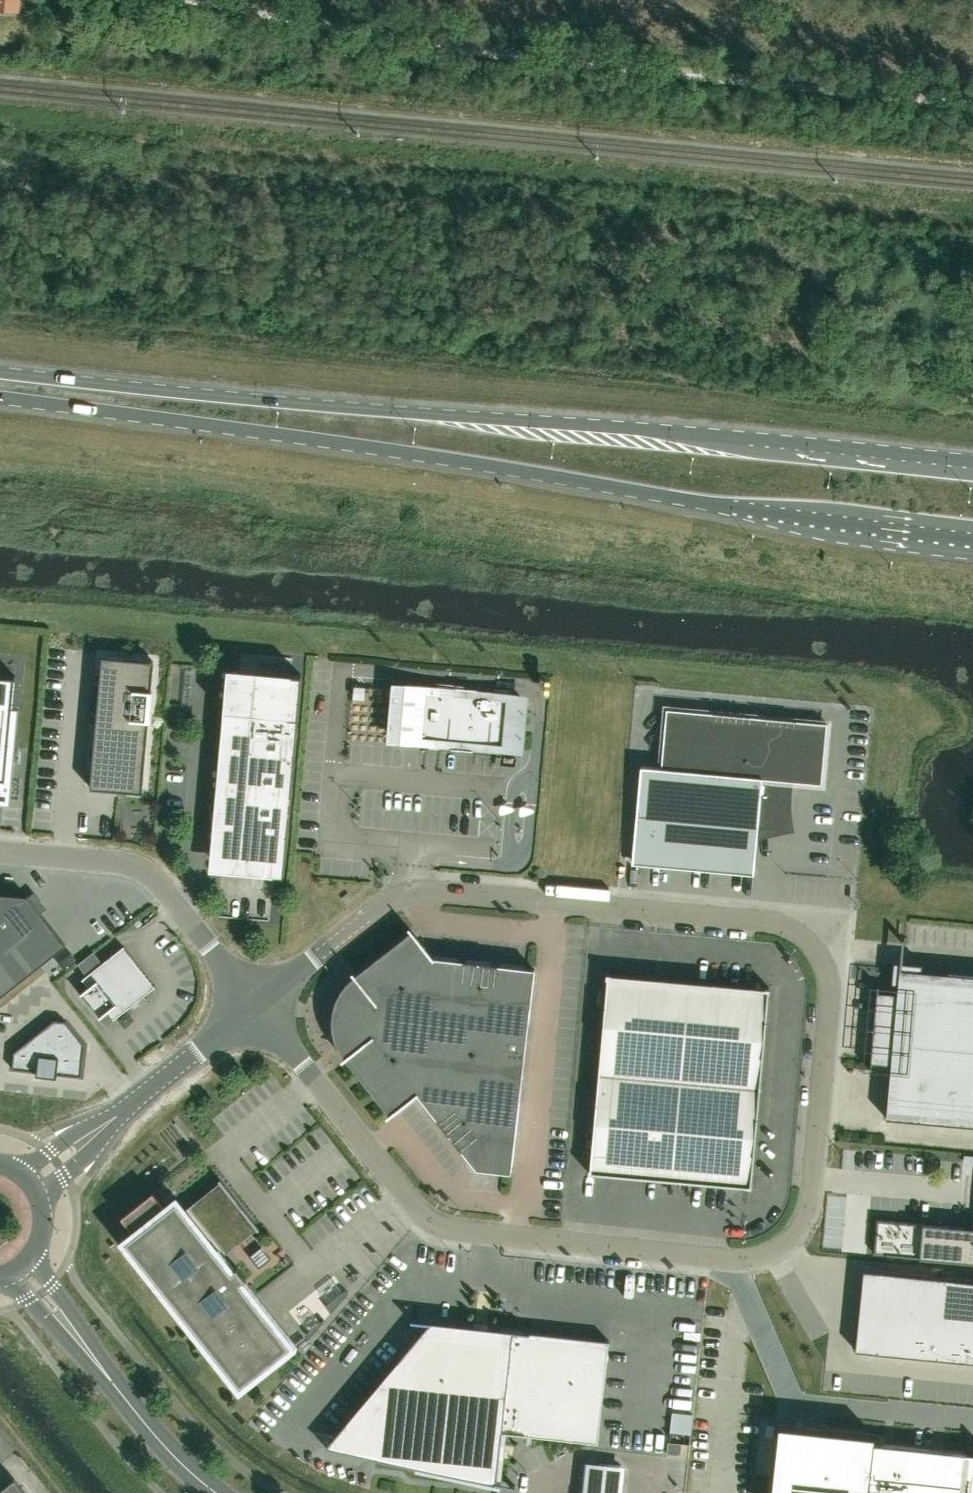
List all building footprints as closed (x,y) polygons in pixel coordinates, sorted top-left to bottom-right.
[(19,0),(0,0),(0,9),(19,10),(19,0)] [(143,792),(144,775),(149,720),(150,720),(153,690),(152,690),(155,660),(102,656),(99,688),(105,688),(102,713),(97,713),(90,787),(143,792)] [(291,673),(291,675),(257,671),(253,716),(252,716),(250,717),(249,718),(248,718),(247,719),(247,720),(247,721),(247,723),(247,724),(247,725),(248,726),(249,726),(249,727),(251,727),(252,728),(241,853),(275,856),(273,876),(283,877),(301,674),(291,673)] [(11,801),(14,767),(20,705),(13,704),(15,675),(0,674),(0,800),(11,801)] [(400,686),(395,739),(407,740),(516,749),(520,715),(521,697),(504,695),(504,691),(495,690),(494,694),(463,692),(464,687),(454,686),(454,691),(412,687),(400,686)] [(822,784),(828,722),(666,707),(661,767),(641,765),(632,860),(754,871),(758,828),(775,830),(784,829),(789,817),(792,781),(822,784)] [(41,912),(28,896),(27,895),(0,892),(0,995),(66,944),(41,912)] [(345,903),(352,898),(347,892),(341,897),(345,903)] [(341,1051),(344,1055),(389,1113),(402,1102),(403,1104),(417,1093),(476,1168),(502,1171),(511,1172),(512,1167),(534,973),(535,968),(526,967),(433,956),(422,942),(412,930),(351,978),(347,981),(344,985),(341,989),(338,994),(336,998),(335,1003),(333,1008),(333,1013),(332,1018),(332,1023),(333,1028),(334,1033),(335,1038),(337,1042),(339,1047),(341,1051)] [(81,993),(100,1017),(109,1010),(114,1018),(155,986),(123,946),(83,978),(89,986),(81,993)] [(922,970),(923,964),(894,961),(892,983),(898,983),(897,993),(878,991),(879,985),(877,985),(870,1069),(872,1069),(872,1062),(891,1064),(886,1118),(901,1119),(972,1125),(972,975),(922,970)] [(752,1187),(770,987),(607,973),(589,1172),(752,1187)] [(55,1019),(14,1051),(12,1068),(82,1076),(85,1045),(66,1020),(55,1019)] [(166,1208),(152,1191),(122,1215),(136,1232),(126,1240),(237,1381),(284,1344),(237,1284),(244,1278),(245,1279),(247,1278),(237,1265),(235,1267),(236,1268),(232,1271),(216,1251),(252,1222),(258,1230),(260,1229),(220,1179),(219,1180),(225,1187),(189,1216),(176,1200),(166,1208)] [(874,1253),(972,1262),(972,1227),(877,1219),(874,1253)] [(864,1268),(855,1350),(972,1361),(972,1279),(864,1268)] [(598,1442),(609,1340),(431,1321),(325,1447),(497,1483),(502,1431),(598,1442)] [(671,1401),(672,1423),(690,1422),(689,1400),(671,1401)] [(771,1492),(972,1492),(972,1453),(966,1453),(874,1443),(875,1435),(778,1424),(771,1492)] [(680,1456),(681,1444),(667,1443),(666,1454),(680,1456)] [(588,1462),(584,1492),(625,1492),(628,1466),(588,1462)] [(15,1478),(0,1490),(0,1492),(28,1492),(15,1478)]
